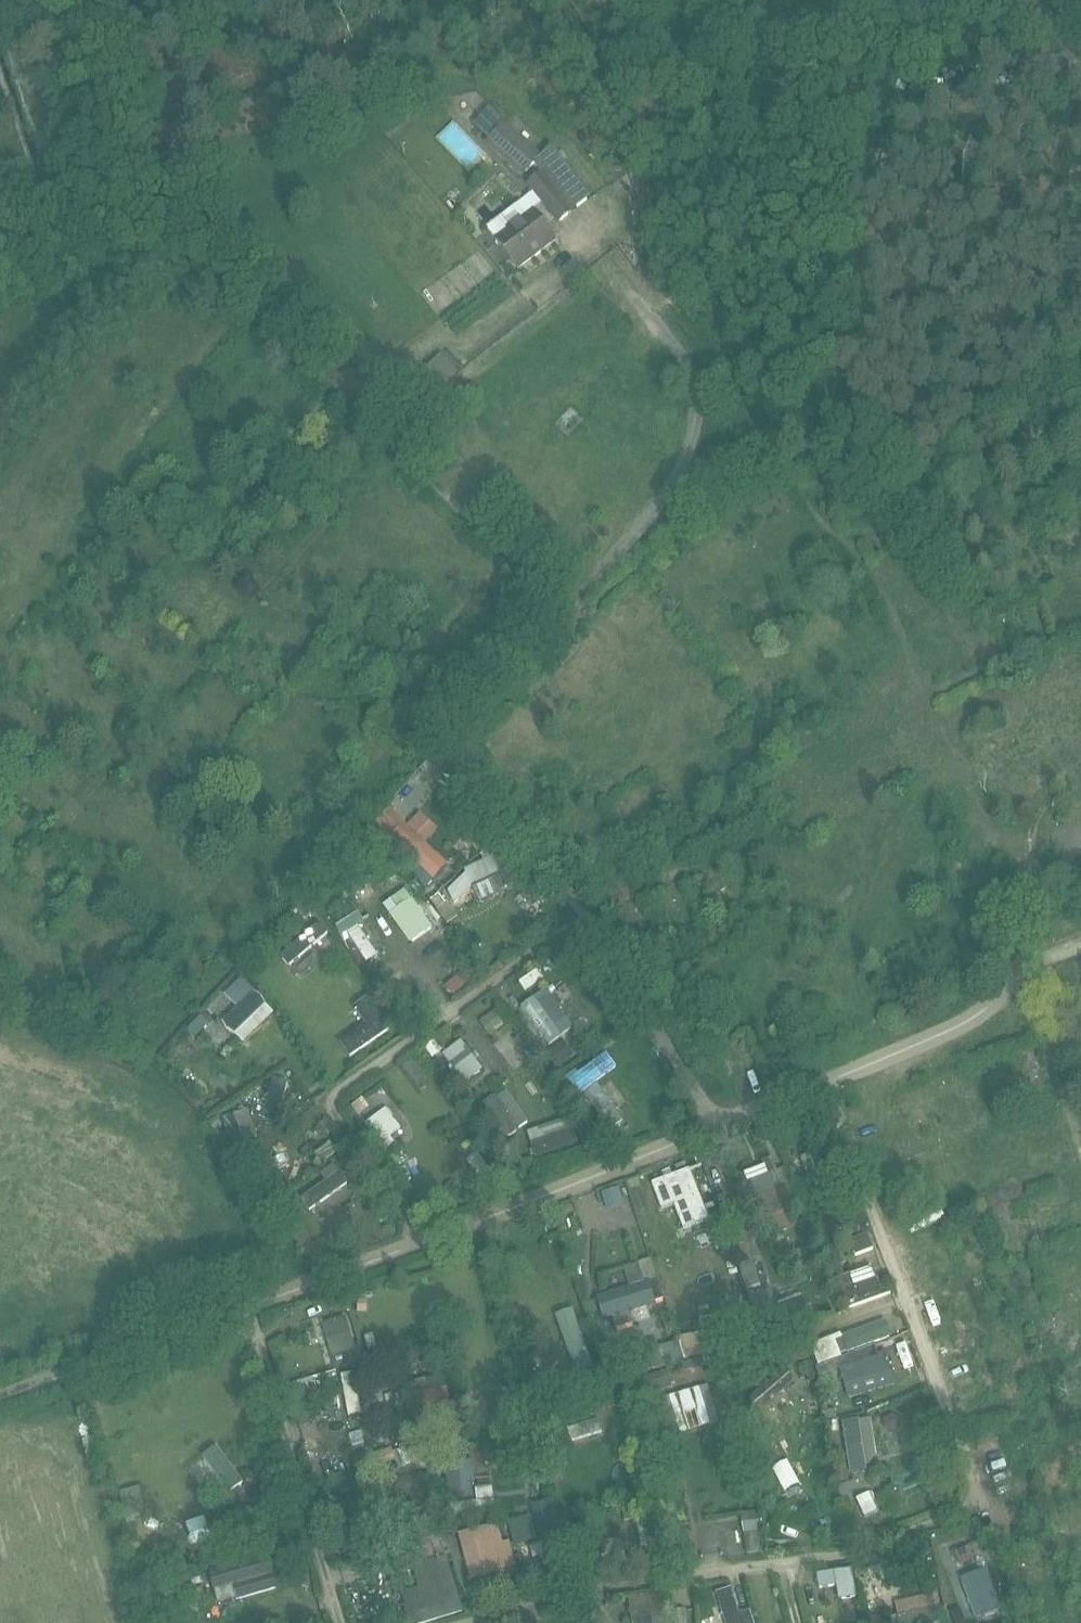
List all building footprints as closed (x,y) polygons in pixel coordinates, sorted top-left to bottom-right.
[(486,144),(522,177),(549,145),(532,129),(523,139),(489,107),(473,125),(489,140),(486,144)] [(572,213),(541,172),(527,183),(541,201),(523,214),(515,203),(486,226),(496,239),(519,269),(555,241),(545,228),(555,220),(558,224),(572,213)] [(416,810),(389,837),(433,881),(448,865),(423,840),(435,828),(416,810)] [(486,868),(464,876),(473,900),(495,892),(486,868)] [(437,913),(447,903),(426,881),(416,891),(437,913)] [(310,911),(270,943),(280,956),(321,924),(310,911)] [(362,926),(345,937),(368,970),(384,959),(362,926)] [(326,940),(288,971),(300,985),(337,954),(326,940)] [(534,1002),(517,1015),(545,1053),(564,1041),(534,1002)] [(211,1036),(228,1060),(263,1027),(243,1006),(211,1036)] [(341,1049),(368,1026),(356,1012),(329,1035),(341,1049)] [(597,1040),(561,1067),(602,1121),(616,1111),(588,1074),(610,1057),(597,1040)] [(462,1044),(430,1068),(446,1090),(456,1082),(466,1091),(486,1075),(462,1044)] [(258,1147),(250,1113),(225,1119),(233,1153),(258,1147)] [(401,1135),(386,1114),(365,1130),(384,1156),(394,1148),(390,1143),(401,1135)] [(481,1157),(467,1165),(478,1184),(493,1175),(481,1157)] [(652,1196),(663,1192),(673,1219),(698,1210),(679,1158),(643,1171),(652,1196)] [(772,1179),(737,1191),(743,1208),(778,1195),(772,1179)] [(306,1203),(317,1217),(344,1196),(333,1182),(306,1203)] [(722,1253),(692,1258),(698,1285),(727,1279),(722,1253)] [(787,1284),(774,1294),(782,1306),(796,1297),(787,1284)] [(651,1287),(596,1302),(602,1325),(657,1312),(651,1287)] [(888,1315),(839,1334),(846,1352),(895,1334),(888,1315)] [(570,1316),(556,1320),(566,1358),(580,1355),(570,1316)] [(352,1317),(318,1327),(332,1371),(365,1362),(352,1317)] [(800,1337),(806,1357),(832,1349),(826,1329),(800,1337)] [(894,1366),(913,1360),(906,1333),(886,1338),(894,1366)] [(884,1360),(847,1369),(852,1392),(889,1383),(884,1360)] [(433,1368),(415,1371),(418,1382),(435,1378),(433,1368)] [(786,1368),(748,1400),(763,1417),(801,1385),(786,1368)] [(444,1384),(409,1393),(416,1419),(451,1409),(444,1384)] [(697,1395),(665,1405),(677,1441),(709,1431),(697,1395)] [(607,1423),(572,1437),(578,1452),(613,1439),(607,1423)] [(872,1430),(843,1432),(846,1471),(875,1469),(872,1430)] [(227,1503),(241,1493),(217,1461),(204,1472),(227,1503)] [(479,1474),(448,1471),(445,1499),(477,1502),(479,1474)] [(418,1491),(381,1501),(385,1515),(421,1505),(418,1491)] [(868,1492),(854,1500),(869,1526),(884,1518),(868,1492)] [(511,1528),(457,1541),(468,1588),(522,1575),(511,1528)] [(392,1530),(392,1553),(420,1554),(420,1531),(392,1530)] [(973,1560),(950,1568),(964,1610),(988,1602),(973,1560)] [(378,1564),(379,1591),(412,1590),(412,1563),(378,1564)] [(850,1567),(815,1572),(817,1586),(835,1584),(837,1599),(854,1596),(850,1567)] [(205,1595),(222,1591),(219,1576),(201,1581),(205,1595)] [(893,1600),(896,1614),(940,1605),(937,1590),(893,1600)] [(678,1601),(664,1601),(664,1622),(679,1622),(678,1601)]
